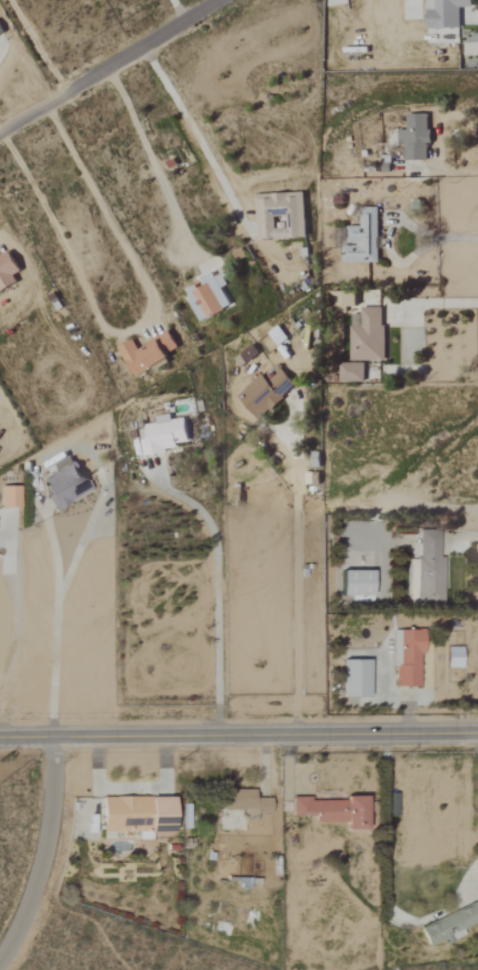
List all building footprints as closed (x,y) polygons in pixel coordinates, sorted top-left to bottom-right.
[(428,30),(460,29),(460,8),(473,8),(473,0),(427,0),(428,30)] [(430,116),(408,115),(407,131),(398,131),(398,145),(405,146),(405,161),(427,162),(427,145),(429,145),(430,116)] [(258,240),(307,239),(306,194),(256,195),(258,240)] [(378,208),(360,208),(360,227),(348,227),(348,245),(342,245),(342,263),(378,263),(378,208)] [(13,276),(20,272),(9,251),(0,255),(0,293),(17,284),(13,276)] [(207,320),(232,308),(222,289),(230,285),(224,273),(215,277),(213,274),(202,279),(206,287),(194,293),(207,320)] [(331,292),(331,308),(356,308),(356,293),(331,292)] [(349,361),(384,362),(385,308),(361,308),(361,324),(350,324),(349,361)] [(277,347),(287,340),(278,327),(268,334),(277,347)] [(179,349),(170,331),(151,341),(153,346),(139,352),(134,342),(119,348),(134,378),(170,361),(167,355),(179,349)] [(238,353),(244,363),(258,356),(253,346),(238,353)] [(339,383),(364,383),(365,364),(340,363),(339,383)] [(297,386),(282,371),(270,381),(263,374),(237,397),(259,421),(297,386)] [(188,441),(185,418),(171,420),(170,414),(155,417),(156,425),(139,428),(143,456),(177,450),(176,443),(188,441)] [(90,491),(72,457),(57,465),(60,471),(40,481),(55,509),(90,491)] [(306,484),(319,483),(319,473),(306,473),(306,484)] [(0,486),(0,507),(17,508),(18,486),(0,486)] [(240,486),(232,486),(233,506),(241,505),(240,486)] [(443,605),(443,557),(438,557),(439,530),(417,530),(416,605),(443,605)] [(407,577),(415,578),(417,560),(409,559),(407,577)] [(373,571),(342,570),(341,596),(373,597),(373,571)] [(419,687),(419,654),(423,654),(423,630),(399,630),(399,666),(395,666),(395,687),(419,687)] [(462,668),(462,647),(447,647),(448,669),(462,668)] [(369,698),(369,660),(344,660),(343,697),(369,698)] [(254,790),(223,790),(223,810),(246,810),(246,820),(257,820),(256,814),(271,814),(270,798),(255,799),(254,790)] [(367,831),(367,797),(346,797),(346,801),(310,801),(310,797),(292,797),(292,816),(314,816),(314,822),(346,823),(346,830),(367,831)] [(174,832),(174,798),(103,798),(103,833),(174,832)] [(475,904),(420,927),(429,949),(464,934),(462,930),(477,923),(477,911),(475,904)]
